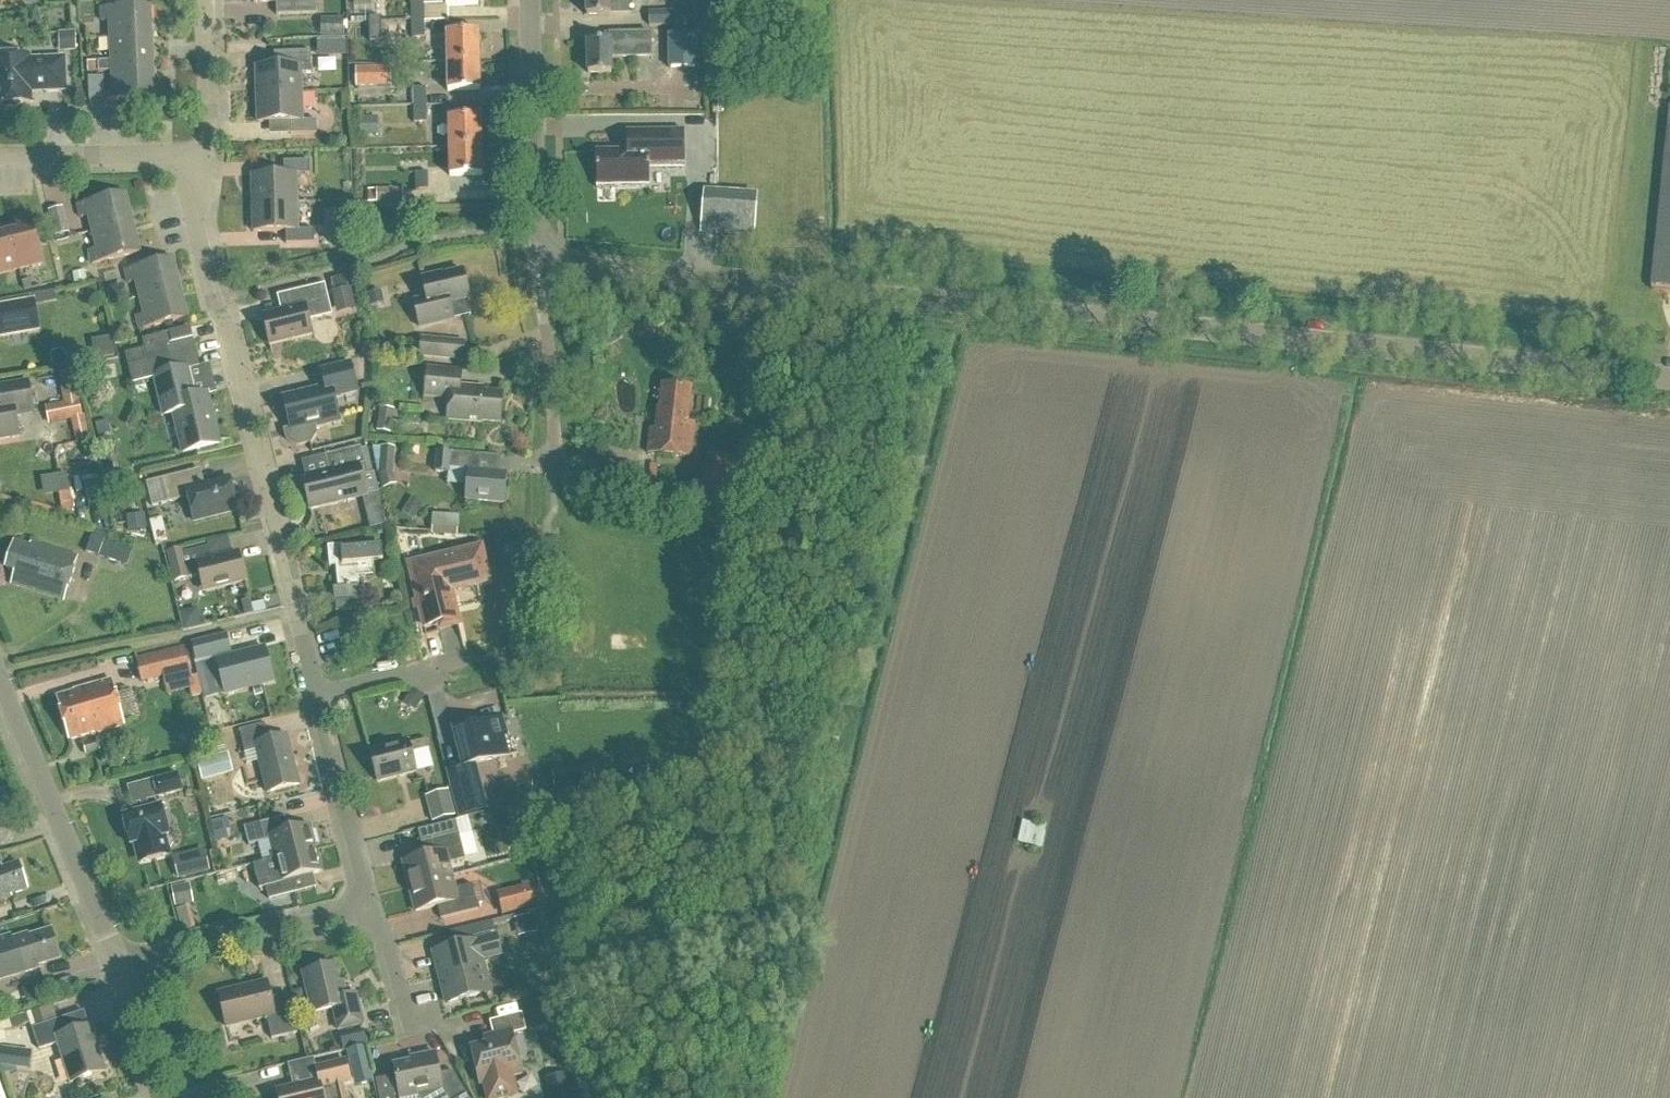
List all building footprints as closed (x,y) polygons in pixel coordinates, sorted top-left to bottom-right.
[(254,3),(276,3),(276,15),(316,14),(315,0),(254,0),(254,3)] [(587,17),(611,16),(611,15),(630,15),(630,1),(631,1),(631,0),(586,0),(587,17)] [(425,5),(411,5),(412,22),(425,22),(425,5)] [(153,6),(103,8),(104,22),(112,22),(113,35),(154,33),(153,6)] [(649,29),(697,27),(697,12),(648,14),(649,29)] [(369,16),(369,40),(381,40),(381,16),(369,16)] [(343,20),(321,20),(322,38),(344,38),(343,20)] [(412,40),(425,40),(425,22),(412,22),(412,40)] [(479,32),(446,32),(447,61),(480,60),(479,32)] [(154,33),(113,35),(114,63),(155,61),(154,33)] [(609,41),(587,42),(588,74),(611,74),(611,59),(652,58),(651,34),(609,35),(609,41)] [(668,37),(668,70),(698,70),(698,36),(668,37)] [(342,40),(320,41),(321,57),(342,56),(342,40)] [(311,53),(274,54),(275,67),(256,68),(257,96),(302,94),(301,75),(312,75),(311,53)] [(0,57),(0,105),(4,105),(7,108),(20,107),(23,104),(33,104),(33,93),(39,86),(46,92),(67,91),(66,59),(31,60),(31,56),(0,57)] [(480,60),(447,61),(447,89),(480,89),(480,60)] [(114,87),(106,87),(107,101),(156,99),(155,61),(114,63),(100,63),(100,74),(114,73),(114,87)] [(390,87),(389,66),(354,67),(354,87),(390,87)] [(427,107),(427,90),(413,90),(414,108),(427,107)] [(302,94),(257,96),(258,124),(291,123),(291,136),(317,135),(317,122),(303,122),(302,94)] [(414,125),(428,125),(427,107),(414,108),(414,125)] [(1651,291),(1669,293),(1669,108),(1651,291)] [(481,116),(448,117),(449,146),(482,145),(481,116)] [(596,153),(597,186),(615,185),(615,190),(649,190),(649,166),(685,165),(684,132),(627,133),(627,153),(596,153)] [(482,145),(449,146),(449,175),(483,174),(482,145)] [(253,173),(282,172),(282,159),(252,160),(253,173)] [(284,176),(252,177),(253,205),(297,204),(296,176),(310,176),(310,162),(284,163),(284,176)] [(416,175),(416,192),(429,192),(428,175),(416,175)] [(403,190),(377,190),(377,192),(368,192),(369,205),(377,205),(377,206),(403,205),(403,190)] [(704,190),(701,234),(754,238),(758,195),(704,190)] [(125,192),(78,203),(81,217),(89,215),(93,232),(133,223),(125,192)] [(297,204),(253,205),(254,234),(286,233),(286,246),(315,245),(314,231),(298,232),(297,204)] [(70,233),(63,207),(50,211),(57,236),(70,233)] [(327,240),(344,240),(344,212),(327,212),(327,240)] [(43,264),(32,216),(16,220),(19,231),(1,235),(0,232),(0,274),(43,264)] [(97,249),(89,251),(92,265),(140,253),(133,223),(93,232),(97,249)] [(173,257),(125,269),(128,284),(137,282),(141,298),(181,288),(173,257)] [(426,301),(413,304),(419,329),(445,323),(441,307),(470,300),(463,273),(444,277),(444,275),(421,280),(426,301)] [(126,283),(109,287),(112,300),(129,296),(126,283)] [(324,287),(286,296),(290,312),(263,318),(270,347),(312,336),(309,322),(332,317),(324,287)] [(144,313),(136,315),(140,330),(188,318),(181,288),(141,298),(144,313)] [(332,293),(337,315),(355,311),(350,289),(332,293)] [(0,309),(0,340),(40,333),(34,303),(0,309)] [(146,348),(127,353),(134,383),(158,377),(167,414),(176,412),(186,452),(220,443),(208,395),(197,398),(190,369),(202,366),(192,327),(144,339),(146,348)] [(419,357),(463,362),(465,344),(422,339),(419,357)] [(283,399),(291,431),(285,433),(288,442),(297,448),(311,444),(316,435),(315,429),(340,423),(334,399),(358,394),(350,365),(321,372),(325,389),(283,399)] [(427,369),(423,397),(448,400),(446,418),(481,422),(481,421),(499,423),(502,394),(484,391),(485,387),(460,384),(461,373),(427,369)] [(59,376),(64,404),(46,407),(49,426),(72,422),(76,447),(90,445),(85,417),(83,418),(75,373),(59,376)] [(20,439),(16,418),(34,415),(29,383),(0,388),(0,442),(20,439)] [(692,425),(686,424),(690,389),(659,385),(656,409),(655,409),(653,430),(650,430),(648,453),(688,457),(692,425)] [(391,435),(395,411),(380,409),(377,433),(391,435)] [(395,473),(396,447),(384,446),(382,472),(395,473)] [(330,474),(303,480),(311,511),(367,497),(362,477),(368,476),(361,447),(325,457),(330,474)] [(504,504),(506,475),(479,473),(481,456),(437,452),(435,474),(449,476),(449,471),(468,473),(465,501),(504,504)] [(635,466),(613,463),(611,480),(632,483),(635,466)] [(240,493),(240,489),(239,486),(237,484),(233,482),(232,477),(195,486),(191,469),(161,477),(167,501),(188,496),(194,519),(239,508),(236,496),(240,493)] [(44,495),(60,492),(63,511),(73,510),(66,473),(40,477),(44,495)] [(431,533),(457,535),(458,516),(432,514),(431,533)] [(134,546),(106,536),(98,558),(127,568),(134,546)] [(10,571),(19,574),(15,585),(67,602),(82,558),(40,544),(37,551),(18,545),(10,571)] [(376,561),(384,560),(382,545),(343,549),(342,544),(329,546),(332,566),(337,565),(339,587),(334,587),(337,613),(364,611),(360,576),(377,575),(376,561)] [(210,545),(184,551),(184,547),(169,551),(176,580),(201,574),(204,590),(247,580),(241,553),(213,559),(210,545)] [(469,587),(488,582),(481,550),(410,566),(425,628),(457,621),(449,586),(467,581),(469,587)] [(226,635),(192,643),(196,662),(231,654),(226,635)] [(185,647),(136,658),(142,682),(191,671),(185,647)] [(266,649),(218,660),(226,693),(274,681),(266,649)] [(79,692),(60,697),(71,738),(95,731),(97,733),(127,725),(115,681),(78,690),(79,692)] [(501,719),(454,731),(463,768),(494,760),(489,742),(506,738),(501,719)] [(265,725),(239,731),(245,755),(257,752),(267,794),(299,786),(287,737),(269,742),(265,725)] [(416,773),(411,754),(429,749),(427,740),(408,745),(408,743),(371,752),(379,782),(416,773)] [(96,744),(84,747),(86,756),(98,752),(96,744)] [(201,779),(231,774),(228,751),(197,756),(201,779)] [(569,789),(567,772),(553,774),(556,791),(569,789)] [(162,806),(148,810),(146,800),(182,791),(178,774),(127,786),(131,803),(141,801),(143,811),(125,816),(132,844),(135,843),(138,856),(146,861),(166,856),(175,841),(168,837),(167,835),(170,834),(162,806)] [(481,784),(451,792),(458,820),(488,812),(481,784)] [(0,793),(0,805),(8,803),(5,792),(0,793)] [(449,792),(425,798),(432,823),(456,817),(449,792)] [(287,817),(246,827),(250,844),(272,839),(277,858),(318,848),(312,825),(290,831),(287,817)] [(1020,823),(1019,844),(1044,845),(1045,823),(1020,823)] [(459,835),(421,845),(425,858),(403,863),(409,888),(452,878),(449,865),(465,860),(459,835)] [(318,848),(277,859),(255,864),(261,887),(268,886),(271,898),(297,892),(294,880),(324,873),(318,848)] [(171,856),(177,879),(209,872),(204,849),(171,856)] [(16,896),(16,894),(31,889),(22,864),(7,869),(6,865),(0,867),(0,901),(16,896)] [(452,878),(409,888),(416,914),(438,908),(441,921),(478,911),(472,886),(455,890),(452,878)] [(189,884),(172,887),(175,906),(191,903),(189,884)] [(502,917),(535,909),(529,887),(497,895),(502,917)] [(65,959),(57,929),(33,936),(32,934),(16,938),(15,934),(0,938),(0,973),(2,980),(16,976),(15,971),(23,969),(24,974),(43,968),(42,965),(65,959)] [(497,937),(480,941),(433,953),(447,1006),(490,995),(481,960),(502,955),(497,937)] [(335,967),(303,975),(312,1015),(333,1010),(338,1032),(363,1026),(357,996),(346,998),(345,992),(341,993),(335,967)] [(251,990),(219,997),(226,1029),(267,1019),(272,1040),(297,1034),(288,996),(271,1000),(267,983),(251,987),(251,990)] [(526,1004),(533,1031),(552,1026),(549,1014),(552,1014),(548,998),(526,1004)] [(82,1015),(31,1032),(38,1053),(56,1047),(69,1087),(105,1074),(90,1028),(87,1029),(82,1015)] [(490,1023),(493,1036),(484,1039),(486,1046),(471,1050),(480,1086),(483,1085),(487,1097),(511,1097),(518,1096),(514,1078),(522,1076),(512,1036),(526,1032),(522,1015),(490,1023)] [(367,1045),(350,1050),(358,1081),(375,1077),(367,1045)] [(2,1064),(31,1067),(33,1049),(4,1046),(2,1064)] [(432,1094),(435,1097),(465,1097),(469,1096),(453,1072),(440,1079),(435,1055),(420,1058),(421,1062),(393,1067),(399,1097),(410,1097),(432,1094)] [(316,1069),(319,1081),(278,1090),(280,1097),(346,1097),(343,1083),(350,1082),(345,1062),(316,1069)] [(547,1079),(551,1097),(574,1097),(568,1074),(547,1079)]
